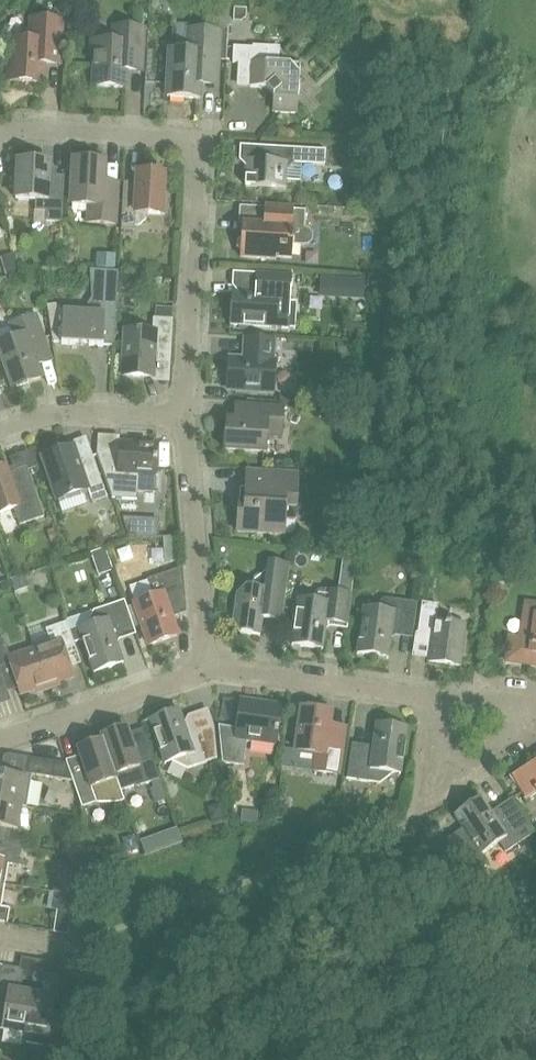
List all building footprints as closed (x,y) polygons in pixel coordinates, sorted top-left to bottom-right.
[(234,9),(234,21),(242,22),(247,18),(247,10),(234,9)] [(43,83),(44,65),(60,66),(62,21),(31,19),(30,41),(11,40),(9,82),(43,83)] [(124,88),(125,72),(141,73),(143,29),(115,27),(114,42),(93,41),(92,57),(96,57),(94,87),(124,88)] [(200,99),(201,86),(217,86),(220,32),(188,30),(187,52),(169,51),(167,97),(200,99)] [(300,65),(276,64),(277,49),(264,48),(264,47),(253,46),(253,48),(235,47),(234,63),(238,63),(251,62),(250,87),(267,88),(273,96),(272,112),(297,114),(300,65)] [(300,182),(301,164),(323,166),(324,151),(240,146),(239,161),(247,161),(245,187),(285,189),(286,181),(300,182)] [(349,146),(348,157),(371,159),(372,147),(349,146)] [(116,224),(117,196),(118,182),(103,181),(104,163),(74,161),(71,205),(88,206),(87,223),(116,224)] [(62,223),(63,214),(65,177),(50,176),(50,163),(17,162),(15,199),(35,201),(35,212),(47,213),(46,222),(62,223)] [(162,216),(164,175),(137,173),(135,203),(122,203),(121,230),(134,231),(135,225),(138,226),(147,218),(147,215),(162,216)] [(263,226),(242,225),(240,257),(276,259),(276,258),(292,259),(292,247),(304,247),(308,246),(311,243),(313,239),(312,235),(309,231),(305,230),(306,211),(264,209),(263,226)] [(15,254),(0,259),(6,276),(20,272),(15,254)] [(56,306),(47,307),(52,342),(61,343),(61,345),(103,347),(103,345),(114,345),(116,315),(118,273),(91,271),(97,300),(85,313),(63,312),(56,306)] [(292,276),(256,274),(255,296),(232,295),(230,326),(296,329),(298,304),(290,304),(292,276)] [(362,280),(343,280),(342,298),(362,299),(362,280)] [(35,315),(11,324),(16,339),(0,344),(0,354),(12,389),(41,379),(37,367),(51,362),(35,315)] [(170,363),(173,320),(153,319),(152,332),(124,330),(121,376),(150,378),(151,366),(155,363),(170,363)] [(272,362),(274,341),(245,339),(244,360),(229,359),(228,389),(273,392),(275,362),(272,362)] [(368,390),(368,407),(383,407),(384,391),(368,390)] [(282,437),(284,408),(234,405),(233,420),(226,420),(224,451),(266,453),(267,436),(282,437)] [(119,455),(96,453),(112,499),(137,500),(137,494),(155,493),(155,476),(157,445),(120,442),(119,455)] [(91,501),(106,496),(92,457),(78,461),(73,459),(69,448),(42,458),(57,501),(88,490),(91,501)] [(7,469),(6,465),(0,467),(0,514),(14,509),(20,526),(44,517),(26,467),(9,473),(7,469)] [(239,504),(237,533),(284,535),(285,520),(296,521),(298,475),(246,472),(245,504),(239,504)] [(371,479),(370,496),(383,497),(384,480),(371,479)] [(157,520),(123,518),(129,539),(157,538),(157,520)] [(57,530),(49,532),(53,545),(61,542),(57,530)] [(342,565),(356,567),(357,558),(343,556),(342,565)] [(282,622),(283,612),(289,565),(269,562),(268,570),(237,594),(233,624),(241,634),(260,637),(262,619),(282,622)] [(147,580),(129,586),(135,604),(149,646),(177,636),(171,619),(186,614),(183,568),(147,580)] [(10,581),(14,591),(28,586),(24,576),(10,581)] [(347,630),(348,625),(352,594),(319,590),(306,600),(298,598),(292,645),(323,650),(325,631),(329,627),(347,630)] [(388,659),(390,640),(391,635),(396,632),(413,634),(417,604),(385,599),(371,609),(363,608),(357,655),(388,659)] [(136,635),(124,601),(93,611),(86,626),(78,629),(94,674),(123,664),(117,646),(119,641),(136,635)] [(433,638),(429,662),(460,666),(465,626),(436,622),(438,605),(422,603),(417,636),(433,638)] [(526,605),(521,641),(510,639),(507,662),(534,666),(535,665),(535,606),(526,605)] [(50,644),(34,649),(48,689),(59,686),(58,683),(74,678),(63,647),(74,643),(67,622),(45,630),(50,644)] [(18,689),(20,696),(36,691),(37,693),(48,689),(34,649),(10,657),(3,639),(0,640),(0,668),(9,665),(18,689)] [(9,698),(0,672),(0,701),(9,698)] [(276,745),(281,706),(240,700),(236,729),(218,726),(222,763),(244,766),(247,741),(276,745)] [(284,750),(281,767),(312,771),(337,775),(341,743),(344,726),(329,724),(330,713),(327,712),(306,709),(302,709),(296,751),(284,750)] [(186,731),(184,726),(179,710),(149,720),(165,765),(172,762),(187,769),(217,759),(214,727),(192,734),(186,731)] [(400,775),(407,728),(376,724),(373,743),(369,746),(351,743),(346,779),(379,784),(392,774),(400,775)] [(102,741),(115,776),(120,790),(135,785),(136,787),(160,779),(150,751),(136,756),(127,728),(101,737),(102,741)] [(77,749),(80,756),(87,777),(73,782),(82,808),(96,803),(120,803),(124,801),(120,790),(115,776),(102,741),(77,749)] [(25,774),(32,775),(73,782),(67,765),(28,758),(25,774)] [(511,778),(526,801),(535,794),(535,761),(511,778)] [(222,764),(210,765),(212,780),(223,779),(222,764)] [(236,769),(227,768),(226,781),(234,782),(236,769)] [(31,780),(0,775),(0,804),(21,807),(27,808),(31,780)] [(487,865),(481,855),(499,843),(505,853),(535,833),(513,802),(492,816),(480,798),(454,816),(465,832),(446,845),(468,878),(487,865)] [(21,807),(0,804),(0,828),(4,828),(2,844),(21,847),(24,831),(17,830),(21,807)] [(224,805),(209,808),(212,820),(227,817),(224,805)] [(175,828),(139,841),(144,856),(181,843),(179,837),(175,828)] [(135,836),(122,841),(126,853),(139,848),(135,836)] [(4,885),(8,863),(17,865),(19,849),(5,846),(0,845),(0,884),(4,885)] [(60,867),(77,870),(79,857),(62,854),(60,867)] [(4,885),(0,884),(0,922),(8,923),(10,909),(1,908),(4,885)] [(68,935),(73,896),(60,894),(54,933),(68,935)] [(25,1034),(32,994),(21,992),(16,991),(19,969),(2,966),(0,978),(0,1030),(2,1030),(25,1034)] [(41,995),(32,994),(25,1034),(24,1043),(59,1049),(61,1037),(71,978),(52,975),(48,997),(41,995)]
